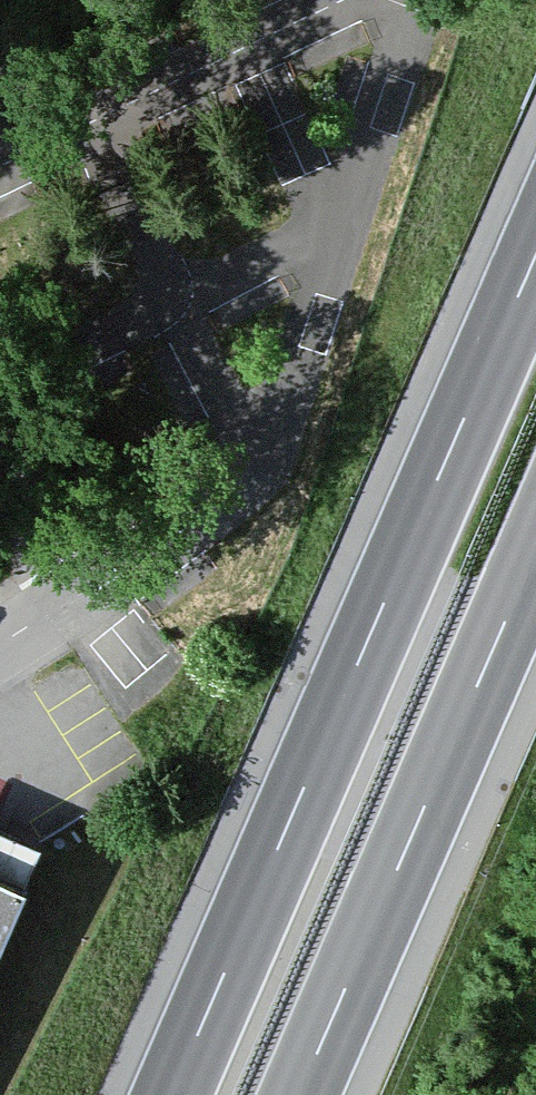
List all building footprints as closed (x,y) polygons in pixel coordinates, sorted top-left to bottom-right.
[(34,893),(0,877),(0,970),(34,893)]
